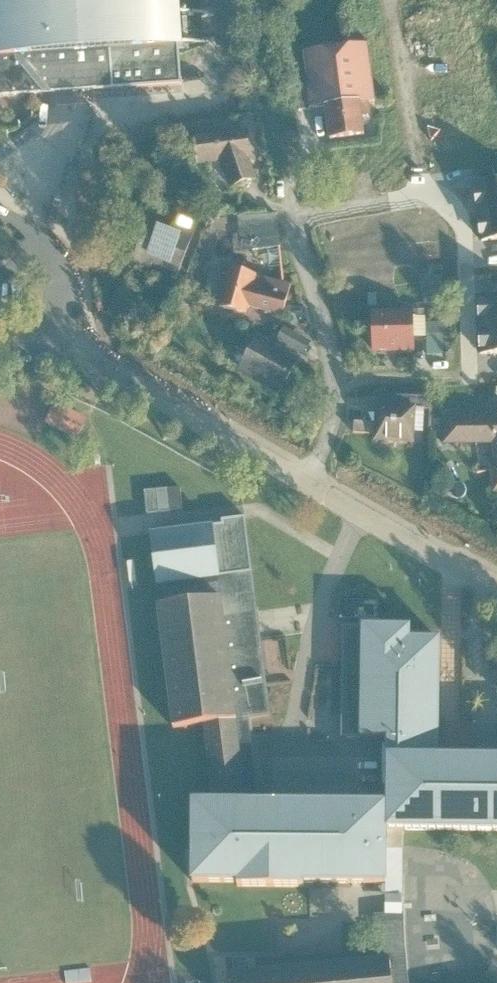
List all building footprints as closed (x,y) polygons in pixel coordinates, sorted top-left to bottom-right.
[(41,92),(75,89),(96,88),(185,82),(183,49),(180,0),(0,0),(0,95),(41,92)] [(378,99),(369,40),(306,48),(310,87),(299,89),(302,111),(330,107),(334,135),(369,131),(368,115),(374,113),(373,100),(378,99)] [(247,127),(195,135),(199,164),(224,160),(232,186),(260,177),(251,155),(254,155),(247,127)] [(477,214),(496,211),(496,181),(473,185),(477,214)] [(481,243),(496,241),(496,211),(477,214),(481,243)] [(181,274),(200,222),(177,215),(173,226),(149,219),(132,261),(152,268),(153,264),(181,274)] [(293,285),(231,267),(221,304),(249,313),(251,306),(286,315),(293,285)] [(448,303),(447,275),(429,276),(430,304),(448,303)] [(478,327),(496,327),(496,297),(477,298),(478,327)] [(373,357),(414,356),(413,314),(372,316),(373,357)] [(313,342),(286,327),(280,339),(307,354),(313,342)] [(479,357),(496,356),(496,327),(478,327),(479,357)] [(303,360),(260,337),(240,373),(283,396),(303,360)] [(494,403),(495,415),(445,415),(445,444),(496,442),(496,444),(496,402),(494,403)] [(418,443),(419,406),(378,405),(376,441),(418,443)] [(186,486),(149,490),(152,513),(188,508),(186,486)] [(178,731),(206,728),(243,723),(252,722),(273,718),(269,683),(264,643),(264,638),(260,610),(257,579),(248,520),(218,525),(153,534),(178,731)] [(206,728),(214,804),(196,805),(198,853),(199,885),(310,887),(355,888),(387,888),(388,902),(388,916),(377,917),(377,921),(382,960),(253,972),(231,974),(232,982),(414,982),(408,928),(408,902),(408,847),(408,835),(496,836),(496,761),(445,759),(446,734),(448,639),(416,640),(417,625),(348,626),(346,743),(352,743),(392,744),(391,793),(391,808),(260,806),(253,742),(252,722),(243,723),(206,728)]
